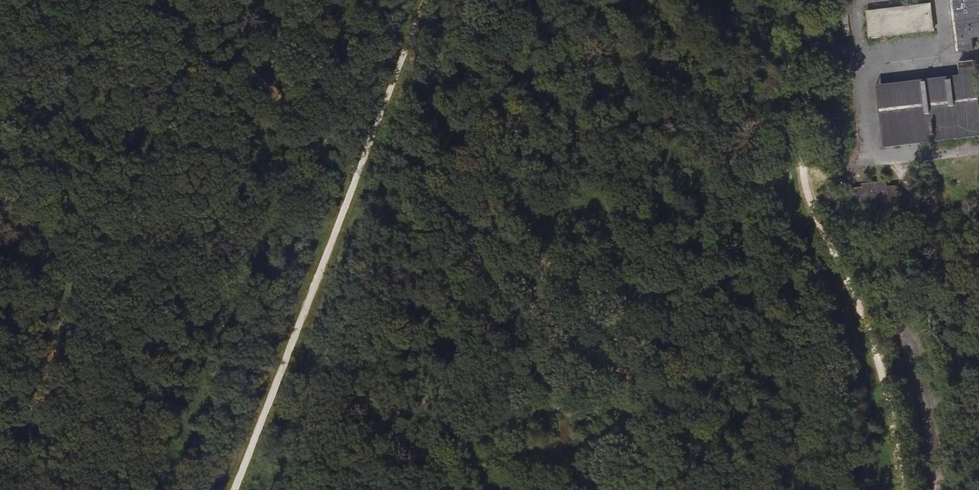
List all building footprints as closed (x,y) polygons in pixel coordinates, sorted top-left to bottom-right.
[(972,50),(971,38),(978,37),(978,0),(950,0),(956,52),(972,50)] [(929,3),(865,11),(868,39),(932,31),(929,3)] [(919,145),(978,138),(978,108),(973,61),(957,63),(958,76),(912,82),(919,145)] [(882,149),(919,145),(912,82),(875,86),(882,149)] [(865,188),(849,190),(851,210),(867,208),(867,206),(894,202),(892,187),(885,188),(884,182),(864,184),(865,188)]
